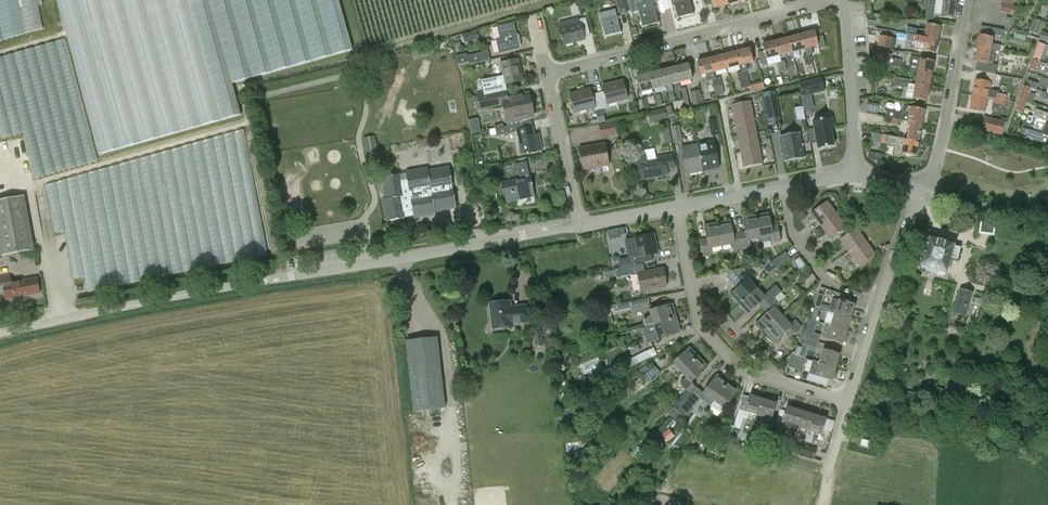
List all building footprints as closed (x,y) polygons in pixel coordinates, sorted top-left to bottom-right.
[(45,31),(39,0),(0,0),(0,41),(45,31)] [(585,9),(582,0),(580,0),(576,1),(579,10),(585,9)] [(618,8),(619,10),(621,10),(625,9),(623,0),(616,0),(618,8)] [(643,2),(642,0),(628,0),(631,13),(638,11),(642,27),(659,22),(654,3),(657,2),(656,1),(659,0),(650,0),(643,2)] [(672,8),(670,0),(663,0),(666,10),(672,8)] [(694,13),(690,0),(673,0),(677,18),(694,13)] [(705,5),(712,4),(713,8),(726,5),(725,0),(704,0),(705,5)] [(925,20),(935,21),(936,16),(953,18),(955,0),(927,0),(925,20)] [(1015,0),(1002,0),(1001,3),(999,11),(1014,15),(1016,6),(1013,5),(1015,0)] [(605,36),(621,32),(615,9),(599,13),(605,36)] [(586,17),(579,19),(580,22),(560,27),(564,45),(575,42),(575,41),(584,38),(584,37),(590,35),(586,17)] [(1037,34),(1042,21),(1035,18),(1030,31),(1037,34)] [(496,39),(499,53),(519,48),(513,23),(498,26),(500,38),(496,39)] [(924,37),(938,39),(940,26),(926,23),(925,30),(919,29),(918,32),(917,36),(924,37)] [(1004,30),(981,25),(979,34),(977,48),(995,51),(999,52),(1002,52),(1004,46),(992,43),(993,37),(993,34),(1002,36),(1004,30)] [(464,43),(478,38),(474,30),(461,34),(464,43)] [(805,48),(807,54),(810,53),(813,53),(811,46),(818,45),(819,49),(826,47),(823,36),(816,37),(815,31),(801,34),(805,48)] [(935,53),(938,39),(924,37),(917,36),(918,32),(912,31),(911,35),(910,34),(909,38),(915,39),(913,49),(922,50),(935,53)] [(1025,40),(1026,33),(1015,31),(1014,37),(1025,40)] [(1047,42),(1047,34),(1041,31),(1038,39),(1047,42)] [(801,34),(788,38),(792,52),(805,48),(801,34)] [(889,49),(891,38),(879,35),(877,46),(889,49)] [(779,55),(792,52),(788,38),(775,41),(779,55)] [(96,164),(68,40),(0,55),(0,185),(96,164)] [(760,64),(767,62),(766,58),(779,55),(775,41),(762,45),(764,51),(757,52),(760,64)] [(737,72),(739,80),(743,79),(744,81),(749,80),(746,70),(748,70),(746,63),(753,62),(750,48),(736,52),(740,65),(741,71),(737,72)] [(975,70),(986,72),(996,74),(1011,77),(1012,74),(999,72),(1000,65),(993,64),(995,51),(977,48),(974,61),(977,62),(975,70)] [(466,65),(469,64),(490,60),(488,51),(471,55),(467,55),(467,53),(455,56),(458,66),(466,65)] [(736,52),(723,55),(727,68),(740,65),(736,52)] [(889,66),(892,54),(878,52),(876,64),(889,66)] [(1035,52),(1033,59),(1039,61),(1040,61),(1042,54),(1035,52)] [(810,53),(807,54),(803,55),(806,65),(813,63),(810,53)] [(714,72),(727,68),(723,55),(711,58),(714,72)] [(919,65),(918,71),(931,74),(934,61),(910,56),(909,64),(919,65)] [(716,78),(714,72),(711,58),(697,62),(701,75),(706,74),(707,80),(708,84),(713,83),(712,78),(716,78)] [(481,80),(483,92),(484,95),(505,91),(507,90),(505,84),(523,80),(521,68),(519,69),(517,59),(500,63),(503,76),(481,80)] [(1039,61),(1033,59),(1032,59),(1028,68),(1036,71),(1039,61)] [(787,70),(785,60),(777,62),(780,72),(787,70)] [(688,63),(675,67),(679,82),(693,79),(688,63)] [(679,82),(675,67),(662,70),(666,85),(679,82)] [(662,70),(649,73),(653,89),(666,85),(662,70)] [(931,74),(918,71),(915,85),(929,87),(931,74)] [(995,80),(996,74),(986,72),(984,78),(995,80)] [(653,89),(649,73),(636,77),(640,92),(653,89)] [(716,77),(716,78),(712,78),(713,83),(713,86),(718,86),(718,87),(723,86),(720,77),(716,77)] [(828,78),(805,83),(808,96),(830,91),(828,78)] [(744,81),(743,79),(739,80),(741,89),(750,86),(749,80),(744,81)] [(975,79),(972,94),(990,97),(993,98),(1005,100),(1006,94),(998,93),(999,91),(989,89),(990,82),(975,79)] [(1025,86),(1031,88),(1036,89),(1038,83),(1028,79),(1025,86)] [(604,91),(597,93),(601,109),(609,107),(608,104),(628,99),(623,80),(602,85),(604,91)] [(926,101),(929,87),(915,85),(909,83),(895,81),(894,81),(894,84),(894,85),(908,88),(907,90),(914,91),(913,98),(926,101)] [(1031,88),(1025,86),(1024,85),(1020,97),(1027,100),(1029,93),(1030,93),(1031,88)] [(723,86),(718,87),(718,86),(713,86),(715,95),(724,93),(723,86)] [(594,108),(595,111),(601,109),(597,93),(591,95),(590,89),(570,94),(575,112),(594,108)] [(703,103),(700,90),(690,92),(693,105),(703,103)] [(483,92),(476,93),(480,110),(506,104),(508,115),(516,113),(517,120),(534,116),(529,93),(506,97),(505,91),(484,95),(483,92)] [(1046,93),(1041,91),(1039,97),(1047,100),(1047,94),(1046,93)] [(990,100),(990,97),(972,94),(970,109),(984,111),(987,99),(990,100)] [(781,96),(768,98),(772,124),(785,122),(781,96)] [(1027,100),(1020,97),(1015,111),(1022,113),(1027,100)] [(671,103),(673,110),(686,106),(683,99),(671,103)] [(731,105),(734,121),(754,117),(751,101),(731,105)] [(869,103),(867,114),(879,116),(881,105),(869,103)] [(671,105),(665,107),(665,108),(667,116),(673,114),(671,105)] [(886,117),(889,118),(901,120),(910,122),(922,124),(925,109),(904,105),(902,113),(887,110),(886,117)] [(667,119),(665,108),(648,112),(650,123),(667,119)] [(1032,117),(1047,122),(1047,115),(1034,110),(1032,117)] [(1032,117),(1028,115),(1026,122),(1035,125),(1044,128),(1042,134),(1047,137),(1047,122),(1032,117)] [(1002,127),(1004,121),(983,116),(980,131),(1003,136),(1004,129),(1003,129),(1003,128),(1002,127)] [(468,119),(470,133),(480,131),(478,117),(468,119)] [(734,121),(737,136),(757,132),(754,117),(734,121)] [(717,118),(708,119),(708,120),(711,136),(720,134),(717,118)] [(532,126),(531,121),(495,128),(497,136),(517,132),(521,154),(542,150),(539,134),(533,135),(532,127),(532,126)] [(835,121),(815,124),(819,152),(836,150),(833,132),(837,132),(835,121)] [(616,122),(599,125),(601,138),(618,135),(616,122)] [(675,122),(669,123),(668,123),(670,134),(672,142),(673,141),(673,143),(683,141),(679,125),(676,125),(676,122),(675,122)] [(910,122),(907,139),(919,141),(922,124),(910,122)] [(740,151),(760,148),(757,132),(737,136),(740,151)] [(785,134),(788,160),(806,157),(803,132),(785,134)] [(895,146),(893,155),(901,156),(902,154),(916,156),(919,141),(907,139),(904,138),(882,134),(881,140),(880,143),(895,146)] [(359,138),(365,161),(379,158),(374,135),(359,138)] [(719,168),(714,141),(698,144),(703,171),(719,168)] [(600,167),(609,166),(604,142),(578,147),(583,171),(591,169),(594,171),(598,170),(600,167)] [(687,174),(703,171),(698,144),(682,147),(687,174)] [(762,163),(760,148),(740,151),(743,166),(762,163)] [(667,174),(667,169),(675,168),(672,154),(656,157),(657,159),(647,161),(645,153),(626,157),(628,168),(637,166),(640,179),(667,174)] [(882,155),(872,153),(871,160),(880,161),(882,155)] [(520,179),(502,183),(506,202),(534,196),(530,177),(526,162),(514,165),(516,172),(518,171),(520,179)] [(404,217),(413,215),(414,218),(436,214),(435,212),(456,208),(453,190),(452,190),(451,185),(452,184),(449,166),(406,173),(407,179),(400,180),(399,174),(381,178),(384,198),(382,199),(386,221),(404,218),(404,217)] [(308,215),(305,194),(298,195),(298,190),(285,192),(289,217),(308,215)] [(34,249),(24,195),(0,200),(0,249),(1,256),(34,249)] [(811,212),(821,226),(837,214),(827,201),(811,212)] [(768,213),(756,215),(760,238),(770,236),(772,243),(781,241),(778,225),(771,226),(768,213)] [(830,239),(846,227),(837,214),(821,226),(830,239)] [(756,215),(743,218),(745,231),(739,232),(742,249),(751,247),(750,240),(760,238),(756,215)] [(730,220),(717,223),(722,246),(732,244),(733,251),(742,249),(739,232),(733,233),(730,220)] [(704,225),(707,238),(700,240),(703,257),(713,255),(711,248),(722,246),(717,223),(704,225)] [(814,232),(818,238),(824,234),(819,227),(814,232)] [(840,239),(849,252),(866,241),(856,227),(840,239)] [(607,237),(623,236),(622,228),(606,229),(607,237)] [(658,253),(654,234),(635,238),(635,239),(625,241),(629,258),(619,260),(620,267),(652,261),(651,254),(658,253)] [(947,273),(947,271),(951,258),(957,260),(961,247),(954,246),(954,244),(953,244),(945,242),(937,239),(936,239),(929,238),(929,237),(927,237),(927,239),(920,263),(919,265),(921,265),(920,269),(936,274),(936,276),(945,279),(946,273),(947,273)] [(875,254),(866,241),(849,252),(859,265),(875,254)] [(777,267),(790,258),(785,251),(772,261),(777,267)] [(616,278),(638,273),(641,291),(666,286),(663,268),(645,272),(643,263),(614,269),(614,270),(604,272),(604,274),(605,279),(616,277),(616,278)] [(757,288),(749,280),(754,275),(749,269),(746,271),(744,268),(727,272),(728,278),(733,284),(736,290),(731,294),(739,304),(757,288)] [(808,279),(812,274),(807,270),(798,281),(803,285),(808,279)] [(999,280),(991,279),(991,276),(981,274),(979,281),(989,283),(989,286),(998,288),(999,280)] [(5,292),(6,300),(29,295),(29,296),(40,294),(37,278),(26,280),(12,283),(10,275),(0,277),(0,293),(5,292)] [(758,304),(762,309),(775,297),(781,291),(775,285),(764,295),(757,288),(739,304),(748,313),(758,304)] [(952,313),(966,317),(973,292),(959,288),(952,313)] [(818,293),(814,306),(820,308),(823,295),(818,293)] [(775,297),(762,309),(767,314),(757,323),(759,325),(757,326),(761,332),(763,335),(766,332),(783,316),(776,309),(781,304),(775,297)] [(648,298),(614,305),(614,307),(615,311),(631,308),(650,305),(648,298)] [(839,300),(834,313),(851,318),(855,305),(839,300)] [(513,324),(528,322),(526,305),(508,307),(508,301),(489,303),(492,328),(513,326),(513,324)] [(644,326),(645,327),(676,318),(672,304),(650,311),(651,316),(642,318),(644,326)] [(816,321),(820,308),(814,306),(812,312),(810,319),(816,321)] [(834,313),(831,326),(847,331),(851,318),(834,313)] [(766,332),(763,335),(765,337),(771,341),(773,340),(774,342),(784,332),(789,338),(802,326),(795,319),(790,324),(783,316),(766,332)] [(659,340),(659,338),(680,331),(676,318),(645,327),(642,328),(647,344),(659,340)] [(810,319),(805,337),(818,342),(820,335),(812,333),(816,321),(810,319)] [(831,326),(826,339),(843,344),(843,341),(846,342),(848,337),(847,336),(848,333),(846,332),(847,331),(831,326)] [(542,330),(532,332),(535,345),(544,344),(542,330)] [(413,412),(445,408),(438,337),(405,340),(413,412)] [(805,337),(802,347),(799,356),(804,358),(804,357),(808,345),(816,348),(818,342),(805,337)] [(682,372),(698,357),(690,347),(673,363),(682,372)] [(646,351),(632,358),(635,365),(649,357),(656,354),(653,348),(646,351)] [(823,349),(819,362),(835,367),(839,354),(823,349)] [(804,358),(799,356),(794,354),(785,363),(790,368),(800,371),(804,358)] [(679,384),(685,390),(693,383),(691,381),(707,366),(698,357),(682,372),(687,377),(679,384)] [(811,365),(818,367),(815,375),(831,380),(835,367),(819,362),(813,360),(811,365)] [(647,381),(659,371),(655,366),(639,379),(643,383),(647,380),(647,381)] [(710,406),(711,406),(727,382),(717,375),(704,393),(703,393),(700,398),(710,406)] [(979,390),(971,377),(958,385),(966,398),(979,390)] [(738,389),(727,382),(711,406),(721,413),(738,389)] [(927,386),(924,395),(941,399),(944,391),(927,386)] [(672,407),(677,412),(692,394),(685,390),(672,407)] [(684,417),(700,399),(693,393),(692,394),(677,412),(684,417)] [(740,407),(734,426),(734,427),(740,428),(743,418),(747,419),(749,412),(758,415),(763,399),(750,395),(745,409),(740,407)] [(771,419),(776,403),(763,399),(758,415),(771,419)] [(799,410),(787,406),(782,422),(795,426),(799,410)] [(795,426),(807,430),(811,414),(799,410),(795,426)] [(811,443),(814,432),(821,434),(826,418),(811,414),(807,430),(804,441),(811,443)] [(734,426),(727,424),(723,438),(722,438),(719,446),(726,448),(729,440),(734,427),(734,426)] [(763,438),(752,435),(750,440),(762,443),(761,443),(768,445),(770,437),(772,432),(766,430),(763,438)] [(775,447),(787,451),(789,446),(776,442),(777,439),(770,437),(768,445),(775,447)] [(862,439),(860,445),(867,447),(869,441),(862,439)] [(803,445),(802,450),(800,455),(813,459),(816,449),(803,445)] [(802,450),(789,446),(787,451),(800,455),(802,450)] [(686,496),(657,495),(657,504),(686,504),(686,496)]
